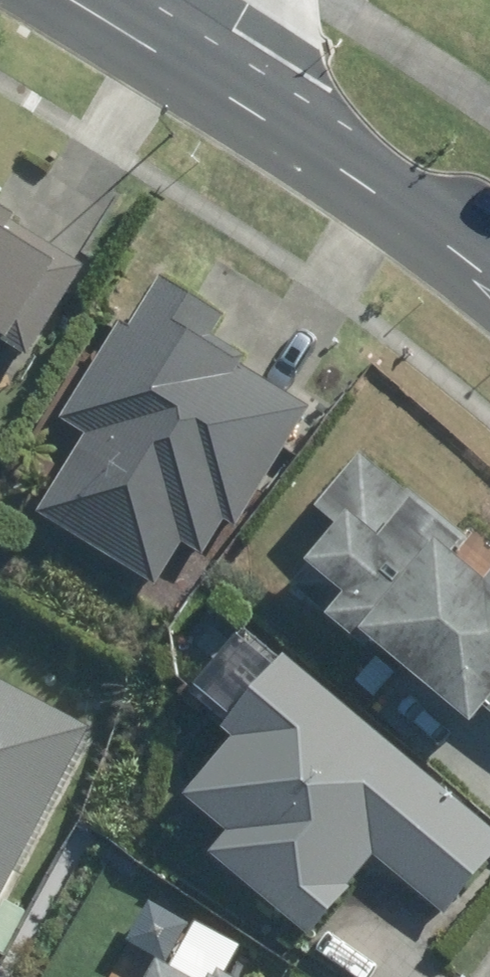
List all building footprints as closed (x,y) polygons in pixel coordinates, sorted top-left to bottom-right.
[(21,376),(91,266),(0,208),(0,363),(21,376)] [(128,323),(122,319),(59,421),(84,436),(32,519),(152,594),(179,551),(198,563),(226,518),(234,523),(309,403),(211,342),(228,314),(160,271),(128,323)] [(362,453),(314,512),(333,528),(288,584),(468,730),(489,705),(489,706),(489,575),(484,582),(453,557),(468,539),(362,453)] [(283,651),(246,620),(189,688),(244,734),(187,801),(225,833),(205,857),(305,942),(380,853),(450,912),(489,865),(489,826),(283,651)] [(6,955),(30,909),(1,894),(89,727),(0,681),(0,951),(6,955)] [(123,945),(104,976),(240,976),(233,972),(242,957),(190,927),(165,969),(123,945)]
